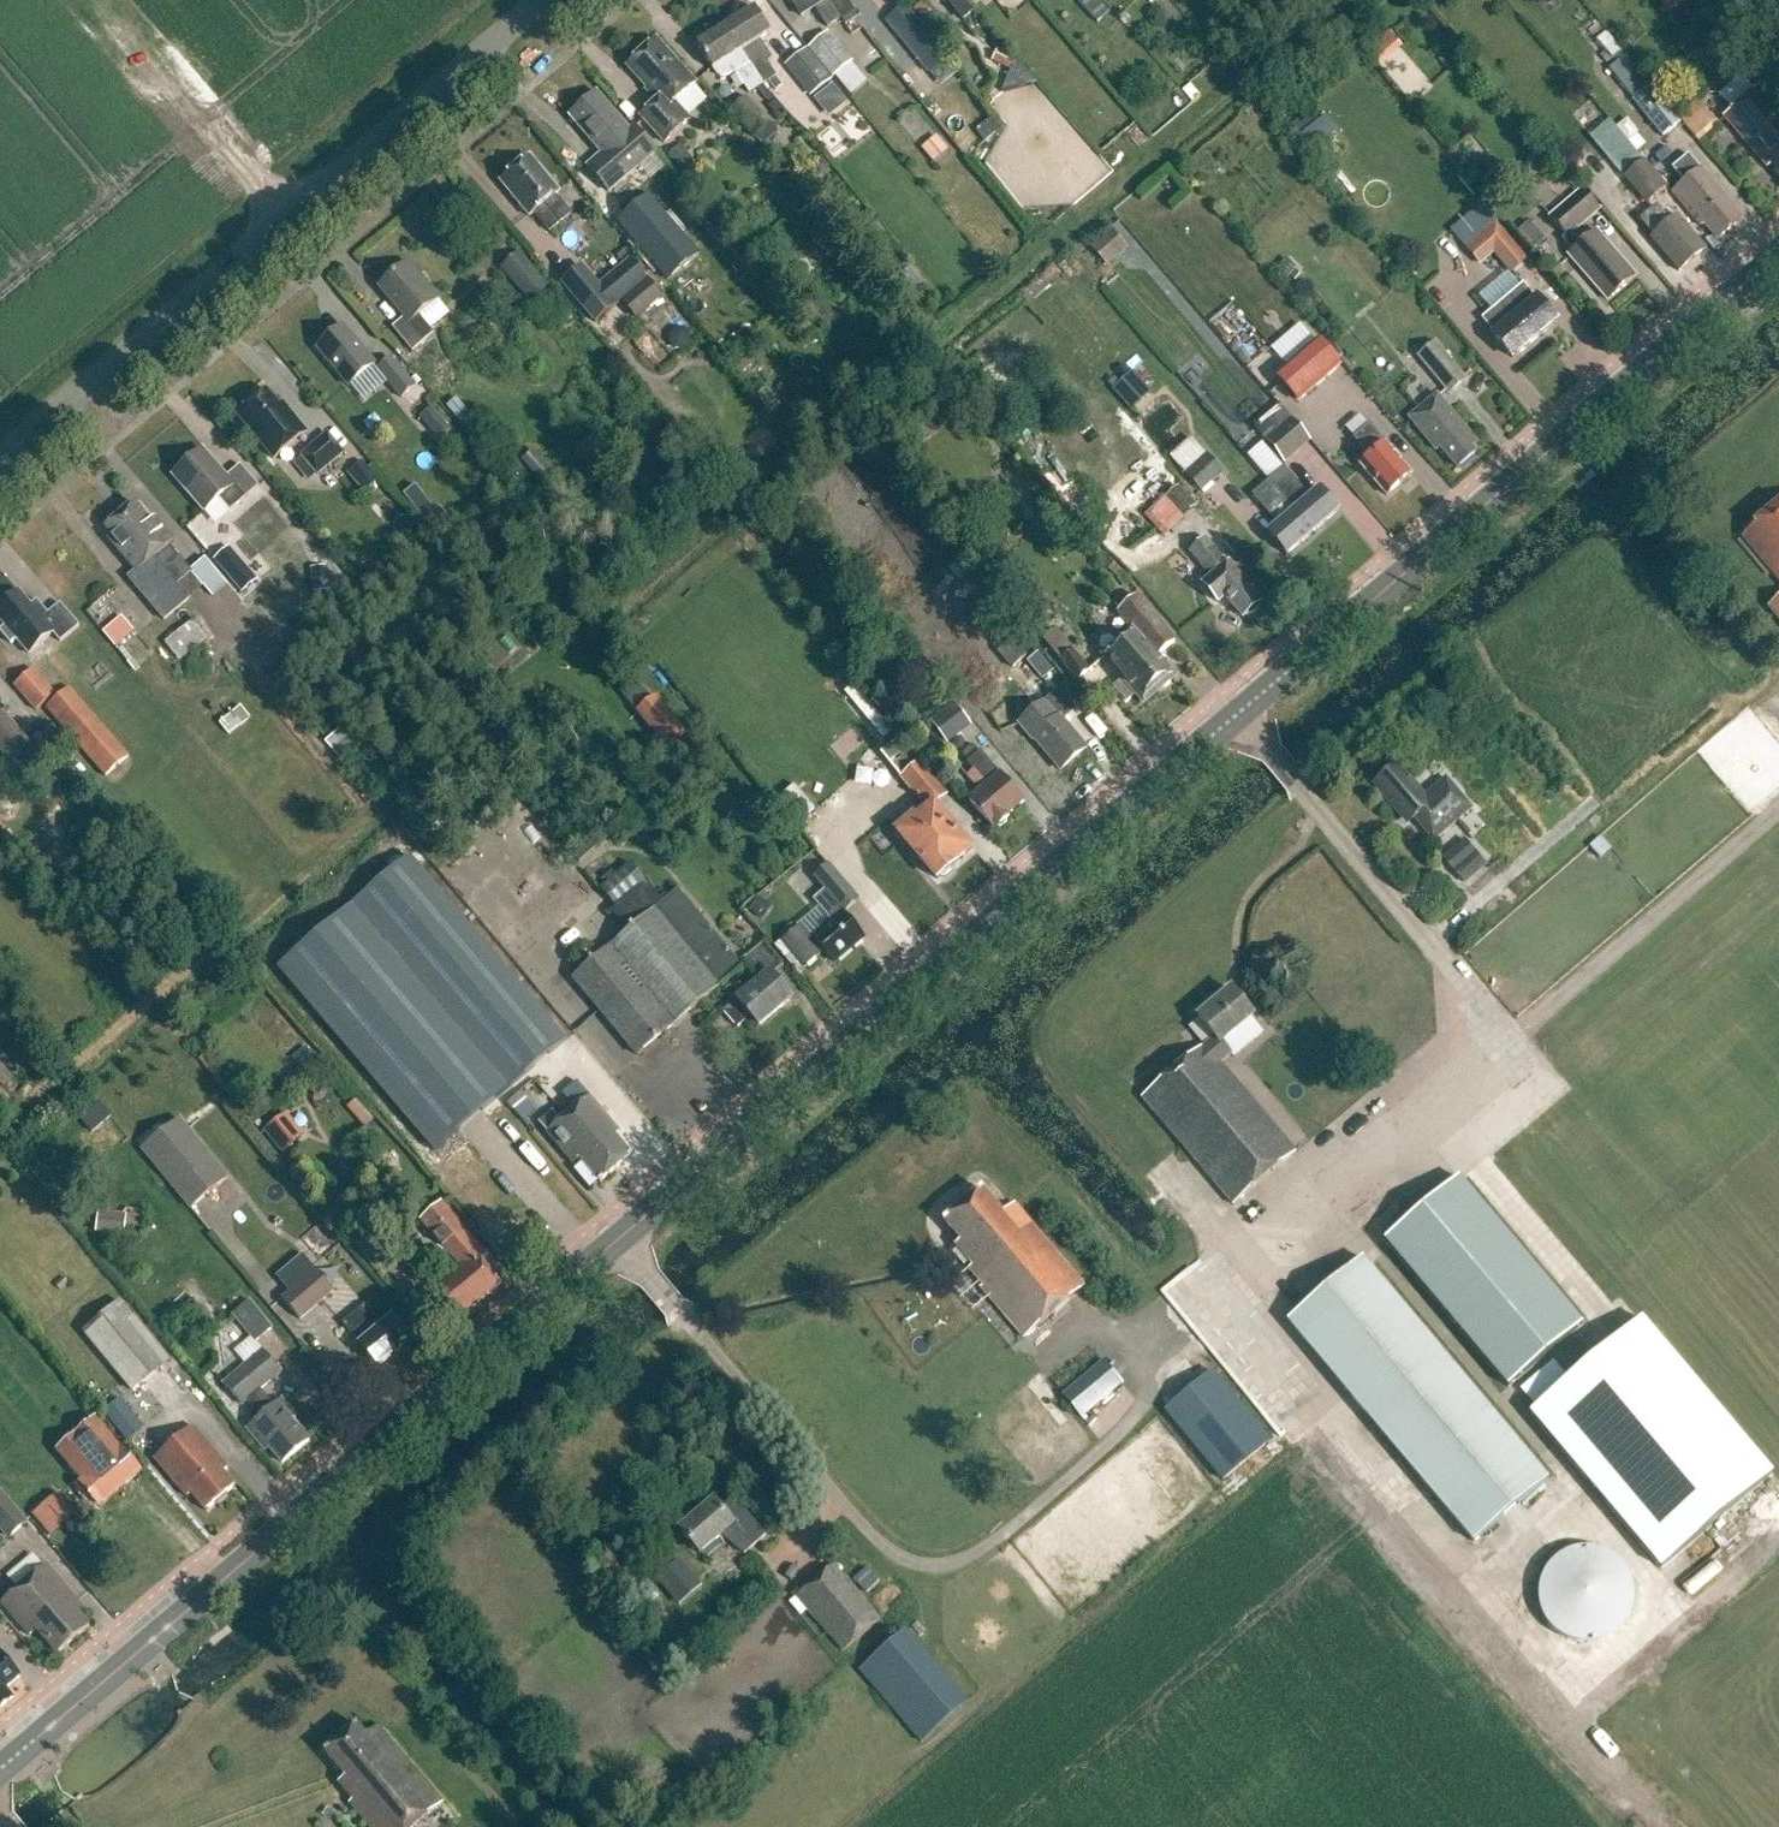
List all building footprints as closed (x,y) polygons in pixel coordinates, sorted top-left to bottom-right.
[(841,18),(829,0),(788,0),(791,4),(793,3),(801,17),(814,9),(826,27),(841,18)] [(841,18),(852,11),(845,0),(829,0),(841,18)] [(968,0),(950,0),(949,1),(965,20),(976,10),(968,0)] [(907,5),(887,21),(929,73),(949,57),(907,5)] [(761,85),(763,87),(777,79),(766,61),(771,58),(761,42),(772,35),(756,9),(726,28),(761,85)] [(737,74),(750,95),(763,87),(761,85),(726,28),(697,46),(713,71),(716,75),(718,76),(721,77),(730,77),(733,77),(737,74)] [(804,48),(806,51),(831,80),(851,65),(825,31),(804,48)] [(1619,54),(1604,35),(1594,43),(1605,56),(1604,56),(1608,62),(1619,54)] [(696,84),(657,41),(627,67),(658,102),(641,117),(665,144),(690,121),(675,103),(696,84)] [(1012,71),(1002,92),(1037,82),(1019,59),(1001,47),(992,60),(1012,71)] [(831,80),(806,51),(784,68),(808,99),(831,80)] [(1645,87),(1621,58),(1606,69),(1630,99),(1645,87)] [(1771,164),(1778,174),(1778,105),(1762,85),(1724,118),(1767,168),(1771,164)] [(1678,125),(1648,88),(1631,102),(1661,139),(1678,125)] [(589,167),(610,192),(656,151),(635,127),(629,132),(597,95),(572,118),(603,155),(589,167)] [(778,134),(743,99),(727,115),(761,151),(778,134)] [(1714,125),(1694,102),(1675,119),(1695,142),(1714,125)] [(1003,129),(994,117),(976,131),(986,143),(1003,129)] [(1592,136),(1651,204),(1671,187),(1648,160),(1656,153),(1640,134),(1632,141),(1612,119),(1592,136)] [(921,147),(932,161),(945,150),(935,136),(921,147)] [(697,163),(682,144),(668,154),(683,174),(697,163)] [(527,214),(530,218),(534,214),(549,233),(571,215),(555,197),(560,193),(556,189),(552,180),(548,180),(530,158),(501,182),(519,204),(519,208),(527,214)] [(1672,192),(1701,227),(1704,225),(1717,240),(1742,220),(1699,169),(1672,192)] [(1569,255),(1608,301),(1635,277),(1596,232),(1583,243),(1576,230),(1600,210),(1582,190),(1550,218),(1566,237),(1563,240),(1573,252),(1569,255)] [(650,198),(618,223),(668,281),(699,256),(650,198)] [(1649,239),(1678,272),(1705,249),(1676,216),(1669,222),(1656,207),(1640,220),(1653,235),(1649,239)] [(1529,220),(1518,228),(1533,246),(1543,237),(1529,220)] [(1492,254),(1508,273),(1525,259),(1495,222),(1464,248),(1478,265),(1492,254)] [(1108,227),(1087,246),(1105,266),(1126,248),(1108,227)] [(502,267),(531,301),(552,284),(523,249),(502,267)] [(598,290),(580,267),(561,283),(595,324),(621,302),(635,319),(662,297),(632,262),(598,290)] [(439,301),(408,264),(380,287),(406,318),(393,329),(413,353),(434,335),(420,317),(439,301)] [(1507,327),(1525,349),(1556,322),(1537,300),(1536,301),(1523,286),(1483,320),(1497,336),(1507,327)] [(1299,320),(1270,347),(1287,365),(1316,337),(1299,320)] [(318,349),(349,387),(375,365),(344,327),(318,349)] [(1340,367),(1317,342),(1278,376),(1299,402),(1340,367)] [(1419,357),(1449,394),(1466,380),(1435,344),(1419,357)] [(378,370),(402,399),(415,388),(391,359),(378,370)] [(1133,374),(1114,391),(1131,409),(1150,392),(1133,374)] [(294,416),(290,419),(267,391),(237,416),(274,460),(307,433),(294,416)] [(1471,448),(1477,443),(1437,395),(1409,418),(1436,451),(1440,448),(1458,469),(1476,454),(1471,448)] [(458,399),(448,407),(464,426),(474,418),(458,399)] [(1252,424),(1282,461),(1309,438),(1279,401),(1252,424)] [(420,418),(438,440),(450,429),(432,408),(420,418)] [(1361,466),(1387,496),(1412,475),(1386,445),(1369,427),(1355,439),(1367,453),(1363,456),(1367,461),(1361,466)] [(302,456),(318,475),(344,454),(328,434),(302,456)] [(1190,435),(1168,454),(1183,470),(1204,450),(1190,435)] [(227,478),(203,450),(173,476),(205,512),(219,500),(230,513),(259,487),(240,466),(227,478)] [(1185,473),(1203,491),(1223,472),(1206,454),(1185,473)] [(349,473),(365,493),(380,480),(363,461),(349,473)] [(1268,481),(1313,534),(1339,511),(1320,489),(1306,501),(1280,472),(1268,481)] [(1268,534),(1287,556),(1313,534),(1268,481),(1257,491),(1282,522),(1268,534)] [(436,510),(417,485),(404,495),(423,520),(436,510)] [(1197,507),(1179,487),(1166,499),(1184,519),(1197,507)] [(134,503),(121,515),(188,596),(202,583),(212,594),(226,582),(207,559),(191,572),(170,546),(175,541),(156,519),(151,523),(134,503)] [(1741,537),(1778,583),(1778,505),(1741,537)] [(121,515),(105,528),(112,536),(109,539),(138,574),(142,578),(134,585),(165,621),(190,600),(187,596),(188,596),(121,515)] [(1226,565),(1205,538),(1189,551),(1211,578),(1203,585),(1219,604),(1225,598),(1243,619),(1245,617),(1250,618),(1258,611),(1258,605),(1260,604),(1250,592),(1252,590),(1229,563),(1226,565)] [(229,577),(243,564),(230,548),(215,560),(229,577)] [(329,591),(328,567),(312,568),(313,592),(329,591)] [(17,640),(30,654),(53,634),(61,643),(80,627),(60,604),(48,614),(37,601),(31,606),(19,592),(0,609),(0,620),(5,626),(0,630),(0,632),(11,645),(17,640)] [(1171,676),(1156,658),(1174,643),(1137,597),(1118,613),(1134,632),(1105,657),(1124,680),(1113,689),(1126,704),(1137,694),(1142,701),(1158,687),(1165,688),(1171,683),(1171,676)] [(1778,620),(1778,598),(1768,607),(1778,620)] [(115,646),(134,630),(121,613),(101,630),(115,646)] [(179,661),(207,640),(192,622),(165,643),(179,661)] [(1013,639),(999,651),(998,652),(1012,669),(1027,656),(1027,655),(1013,639)] [(1076,683),(1090,672),(1068,643),(1054,653),(1076,683)] [(1040,654),(1029,664),(1037,673),(1048,663),(1040,654)] [(15,686),(37,711),(56,694),(34,669),(15,686)] [(620,692),(669,749),(689,732),(657,695),(652,699),(635,679),(620,692)] [(48,708),(107,776),(129,757),(70,688),(48,708)] [(1019,724),(1033,742),(1035,740),(1060,771),(1086,749),(1063,721),(1074,711),(1058,692),(1019,724)] [(930,719),(948,744),(972,726),(954,701),(930,719)] [(230,736),(250,719),(241,708),(220,724),(230,736)] [(3,710),(0,712),(0,751),(11,763),(32,744),(3,710)] [(326,741),(344,762),(362,747),(343,726),(326,741)] [(897,832),(937,880),(940,877),(945,877),(951,872),(952,867),(956,864),(955,863),(971,850),(948,823),(948,818),(937,804),(947,796),(900,738),(881,755),(901,778),(928,811),(916,821),(913,818),(897,832)] [(1009,816),(1024,804),(980,752),(979,753),(973,745),(962,754),(968,761),(961,768),(980,791),(969,800),(993,830),(997,827),(1001,827),(1006,823),(1006,819),(1010,816),(1009,816)] [(1410,809),(1416,816),(1413,818),(1434,842),(1472,809),(1446,779),(1425,797),(1397,765),(1373,786),(1400,817),(1410,809)] [(1489,866),(1466,839),(1444,858),(1467,885),(1489,866)] [(565,1041),(410,856),(278,969),(434,1152),(565,1041)] [(602,879),(606,884),(601,889),(616,908),(610,913),(627,933),(573,979),(637,1056),(742,968),(678,891),(668,899),(665,895),(660,899),(631,864),(616,876),(612,871),(602,879)] [(785,942),(806,968),(825,952),(835,963),(864,938),(844,915),(845,915),(844,914),(858,903),(829,869),(815,880),(826,893),(814,903),(832,924),(811,942),(800,929),(785,942)] [(723,1011),(738,1028),(750,1017),(759,1028),(792,999),(772,976),(783,966),(764,944),(743,961),(760,981),(738,1000),(738,999),(723,1011)] [(1142,1098),(1233,1206),(1296,1153),(1221,1064),(1231,1055),(1222,1044),(1253,1017),(1231,990),(1198,1017),(1215,1038),(1201,1050),(1201,1049),(1142,1098)] [(507,1100),(522,1119),(548,1099),(533,1080),(507,1100)] [(597,1145),(618,1168),(632,1157),(616,1138),(620,1133),(590,1097),(588,1099),(580,1089),(567,1101),(575,1110),(566,1117),(592,1148),(597,1145)] [(99,1102),(80,1119),(92,1132),(112,1115),(99,1102)] [(579,1159),(600,1183),(618,1168),(597,1145),(592,1148),(566,1117),(561,1121),(553,1112),(539,1124),(547,1133),(546,1134),(573,1165),(579,1159)] [(284,1115),(265,1130),(284,1153),(303,1137),(284,1115)] [(230,1179),(181,1118),(142,1150),(191,1211),(230,1179)] [(1385,1240),(1509,1388),(1583,1326),(1459,1178),(1385,1240)] [(981,1288),(1025,1339),(1085,1288),(1014,1204),(1002,1214),(982,1190),(944,1221),(961,1241),(956,1246),(973,1266),(969,1270),(983,1286),(981,1288)] [(425,1291),(454,1324),(501,1285),(482,1262),(487,1257),(442,1204),(422,1221),(457,1263),(425,1291)] [(98,1213),(95,1233),(123,1236),(126,1216),(98,1213)] [(1286,1323),(1473,1544),(1547,1481),(1361,1260),(1286,1323)] [(315,1268),(280,1297),(299,1319),(334,1290),(315,1268)] [(251,1301),(234,1316),(256,1343),(274,1328),(251,1301)] [(84,1334),(132,1391),(169,1360),(121,1303),(84,1334)] [(361,1346),(379,1368),(411,1340),(393,1319),(383,1327),(365,1306),(343,1324),(352,1334),(351,1335),(354,1338),(354,1337),(361,1345),(361,1346)] [(1642,1319),(1530,1414),(1661,1569),(1773,1475),(1642,1319)] [(1554,1360),(1568,1377),(1597,1354),(1583,1337),(1554,1360)] [(269,1448),(282,1464),(310,1441),(292,1420),(296,1417),(282,1400),(276,1405),(264,1390),(285,1373),(265,1350),(226,1383),(245,1405),(250,1401),(262,1416),(247,1429),(265,1451),(269,1448)] [(1063,1396),(1082,1418),(1123,1383),(1104,1361),(1063,1396)] [(1274,1438),(1269,1442),(1213,1372),(1165,1411),(1222,1482),(1263,1448),(1272,1459),(1284,1450),(1274,1438)] [(144,1427),(121,1398),(104,1412),(127,1441),(144,1427)] [(78,1484),(99,1508),(142,1472),(133,1461),(134,1460),(131,1458),(121,1448),(120,1448),(95,1419),(57,1451),(82,1480),(78,1484)] [(191,1493),(207,1512),(235,1487),(223,1473),(228,1469),(193,1427),(155,1460),(187,1497),(191,1493)] [(0,1489),(0,1525),(10,1536),(30,1519),(3,1487),(0,1489)] [(58,1493),(32,1514),(50,1535),(76,1514),(58,1493)] [(743,1554),(761,1538),(743,1517),(734,1525),(714,1502),(680,1531),(700,1555),(721,1536),(743,1554)] [(1627,1550),(1542,1553),(1545,1638),(1630,1635),(1627,1550)] [(656,1579),(671,1597),(694,1578),(679,1560),(656,1579)] [(833,1565),(796,1597),(844,1652),(881,1620),(833,1565)] [(37,1631),(57,1655),(90,1627),(74,1608),(79,1604),(47,1566),(2,1604),(30,1637),(37,1631)] [(906,1631),(859,1671),(921,1744),(968,1703),(906,1631)] [(14,1698),(6,1689),(20,1678),(0,1654),(0,1709),(14,1698)] [(325,1752),(346,1777),(339,1783),(353,1800),(349,1803),(370,1826),(415,1826),(443,1804),(377,1726),(376,1726),(377,1727),(366,1736),(357,1725),(325,1752)]
